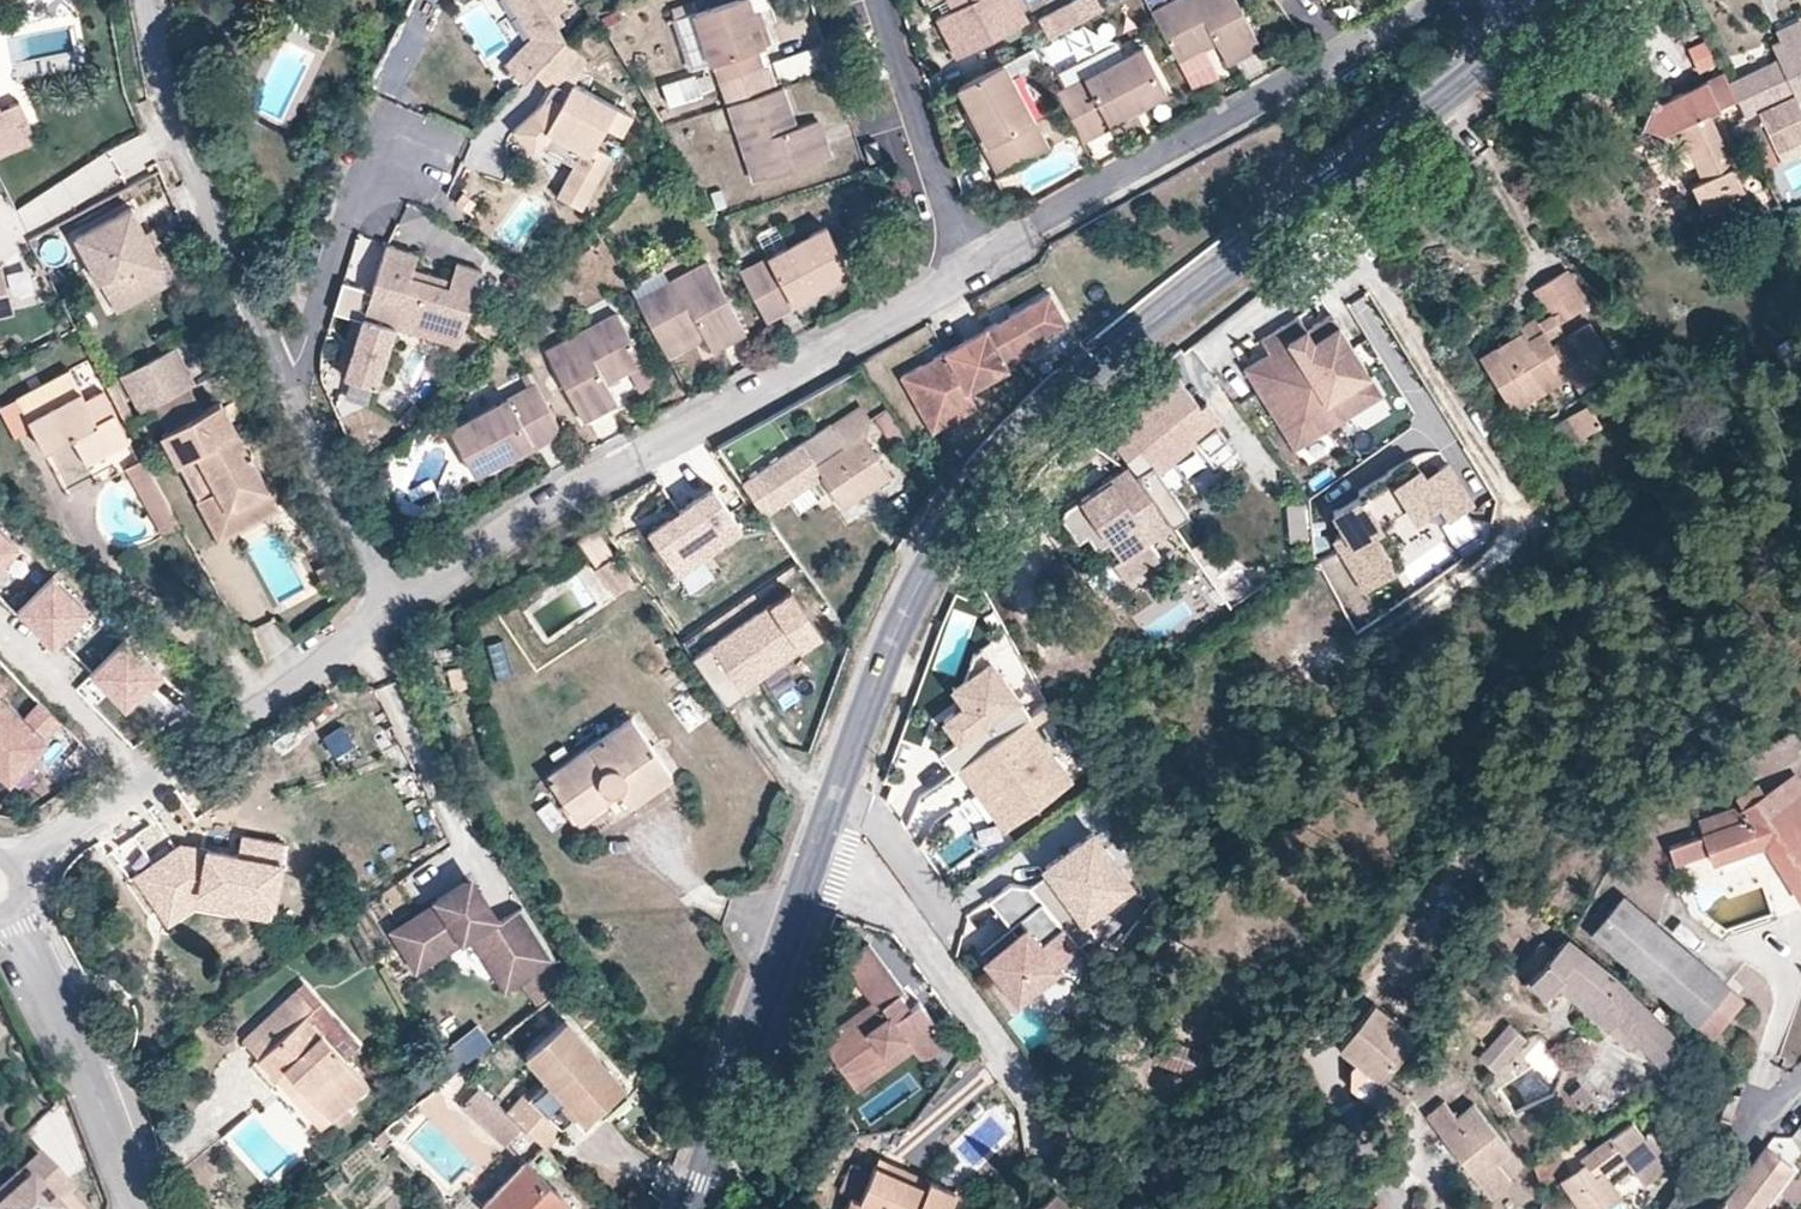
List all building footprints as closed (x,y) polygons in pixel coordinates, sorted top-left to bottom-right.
[(558,28),(564,23),(557,13),(534,27),(517,0),(509,0),(532,37),(505,64),(512,71),(528,54),(540,67),(566,41),(558,28)] [(564,0),(517,0),(534,27),(557,13),(568,6),(564,0)] [(730,0),(695,0),(672,8),(675,18),(730,0)] [(764,27),(758,29),(752,12),(749,0),(730,0),(675,18),(691,67),(711,60),(712,63),(715,62),(730,105),(776,90),(768,66),(763,67),(756,49),(762,47),(770,45),(764,27)] [(1017,0),(950,0),(955,9),(938,18),(959,57),(1028,22),(1017,0)] [(1099,0),(1072,0),(1056,8),(1067,29),(1104,10),(1099,0)] [(1237,0),(1177,0),(1153,13),(1193,89),(1217,76),(1202,49),(1216,42),(1227,63),(1261,45),(1237,0)] [(764,27),(759,10),(752,12),(758,29),(764,27)] [(1800,28),(1800,16),(1774,28),(1779,38),(1800,28)] [(1779,38),(1771,42),(1778,57),(1729,80),(1745,113),(1758,107),(1777,148),(1798,138),(1800,136),(1800,108),(1796,98),(1800,96),(1800,28),(1779,38)] [(1696,70),(1716,65),(1708,37),(1689,42),(1696,70)] [(623,136),(633,117),(574,84),(587,61),(567,42),(537,73),(551,89),(556,83),(569,90),(562,103),(555,97),(554,98),(552,96),(544,104),(514,130),(534,153),(542,146),(554,135),(583,150),(575,165),(558,195),(582,209),(611,156),(595,147),(606,126),(623,136)] [(828,67),(821,45),(773,61),(780,82),(828,67)] [(768,66),(762,47),(756,49),(763,67),(768,66)] [(1049,149),(1016,86),(1046,70),(1034,47),(958,86),(970,109),(989,144),(985,146),(1001,174),(1049,149)] [(1168,91),(1144,47),(1057,92),(1083,141),(1112,125),(1110,121),(1168,91)] [(540,67),(528,54),(512,71),(524,83),(540,67)] [(1735,96),(1722,69),(1659,98),(1653,95),(1642,121),(1664,129),(1681,121),(1700,161),(1695,163),(1701,176),(1691,181),(1702,205),(1743,186),(1708,109),(1735,96)] [(697,92),(691,73),(663,82),(669,101),(697,92)] [(562,103),(569,90),(556,83),(551,89),(543,102),(544,104),(552,96),(554,98),(555,97),(562,103)] [(830,157),(819,120),(798,127),(785,87),(776,90),(730,105),(755,181),(830,157)] [(18,98),(0,106),(0,128),(26,117),(18,98)] [(989,144),(970,109),(967,111),(985,146),(989,144)] [(26,117),(0,128),(0,155),(35,141),(26,117)] [(575,165),(583,150),(554,135),(542,146),(575,165)] [(1798,138),(1777,148),(1782,159),(1800,151),(1800,145),(1798,138)] [(882,158),(876,142),(865,145),(870,162),(882,158)] [(902,181),(895,161),(880,166),(886,186),(902,181)] [(161,262),(150,243),(143,230),(129,204),(74,234),(105,292),(161,262)] [(158,239),(151,226),(143,230),(150,243),(158,239)] [(851,271),(827,227),(788,248),(770,257),(741,273),(766,320),(795,305),(793,301),(827,283),(851,271)] [(788,248),(777,227),(759,237),(770,257),(788,248)] [(465,329),(484,272),(457,263),(452,281),(449,287),(412,276),(414,269),(418,254),(387,244),(345,376),(377,387),(396,327),(420,335),(426,317),(465,329)] [(9,297),(0,262),(0,299),(9,297)] [(115,310),(170,280),(161,262),(105,292),(115,310)] [(746,333),(709,262),(670,283),(638,300),(660,341),(697,321),(705,337),(712,351),(746,333)] [(1615,364),(1588,320),(1551,343),(1545,335),(1560,326),(1556,321),(1585,304),(1563,268),(1533,286),(1550,314),(1537,322),(1541,329),(1526,339),(1520,330),(1494,346),(1500,355),(1484,365),(1505,400),(1521,390),(1527,399),(1568,373),(1577,387),(1615,364)] [(452,281),(414,269),(412,276),(449,287),(452,281)] [(638,300),(670,283),(663,270),(631,287),(638,300)] [(341,279),(334,310),(354,315),(362,284),(341,279)] [(795,305),(829,287),(827,283),(793,301),(795,305)] [(1006,362),(1041,342),(1038,337),(1067,321),(1049,289),(1007,312),(1010,318),(999,324),(996,319),(932,355),(935,360),(924,366),(921,361),(899,373),(931,430),(975,405),(967,390),(1008,366),(1006,362)] [(9,297),(0,299),(0,312),(12,309),(9,297)] [(489,338),(509,316),(494,305),(475,327),(489,338)] [(1367,372),(1329,311),(1305,326),(1297,314),(1259,337),(1267,350),(1242,365),(1280,426),(1295,417),(1307,438),(1365,401),(1352,381),(1367,372)] [(999,324),(1010,318),(1007,312),(996,319),(999,324)] [(644,363),(617,313),(546,350),(583,421),(617,403),(606,382),(644,363)] [(1541,329),(1537,322),(1533,316),(1517,326),(1520,330),(1526,339),(1541,329)] [(459,346),(465,329),(426,317),(420,335),(459,346)] [(668,357),(705,337),(697,321),(660,341),(668,357)] [(1800,348),(1790,333),(1772,344),(1782,360),(1800,348)] [(193,382),(173,344),(119,373),(140,411),(151,404),(188,385),(193,382)] [(1484,365),(1500,355),(1494,346),(1478,356),(1484,365)] [(924,366),(935,360),(932,355),(921,361),(924,366)] [(128,438),(100,388),(83,397),(67,366),(14,395),(31,425),(42,447),(69,432),(85,461),(128,438)] [(1150,464),(1214,410),(1204,398),(1198,402),(1172,370),(1102,428),(1130,462),(1065,506),(1062,510),(1061,517),(1076,539),(1086,533),(1096,547),(1108,538),(1120,555),(1112,561),(1125,580),(1160,556),(1148,538),(1185,513),(1150,464)] [(1380,392),(1367,372),(1352,381),(1365,401),(1380,392)] [(135,417),(117,382),(107,387),(125,422),(135,417)] [(562,432),(537,383),(451,430),(474,474),(532,444),(533,447),(562,432)] [(201,409),(188,385),(151,404),(165,429),(201,409)] [(1511,409),(1527,399),(1521,390),(1505,400),(1511,409)] [(14,395),(0,402),(0,412),(12,435),(31,425),(14,395)] [(267,487),(219,399),(201,409),(165,429),(160,432),(177,463),(196,453),(226,509),(267,487)] [(1600,422),(1586,401),(1564,415),(1578,436),(1600,422)] [(406,429),(422,411),(413,404),(398,421),(406,429)] [(881,462),(861,433),(867,415),(859,404),(830,424),(828,421),(741,479),(763,511),(822,472),(836,492),(881,462)] [(908,439),(886,407),(873,416),(895,448),(908,439)] [(1578,436),(1564,415),(1551,424),(1564,445),(1578,436)] [(1307,438),(1295,417),(1280,426),(1293,447),(1307,438)] [(226,509),(196,453),(177,463),(218,538),(277,506),(267,487),(226,509)] [(170,507),(142,456),(125,465),(153,516),(170,507)] [(1414,458),(1331,508),(1345,531),(1336,536),(1366,585),(1395,567),(1372,529),(1379,525),(1377,522),(1410,502),(1418,516),(1442,501),(1449,513),(1474,498),(1450,460),(1425,476),(1414,458)] [(843,502),(887,472),(881,462),(836,492),(843,502)] [(647,527),(676,568),(741,524),(712,482),(647,527)] [(1307,534),(1302,501),(1287,503),(1292,536),(1307,534)] [(179,524),(170,507),(153,516),(163,533),(179,524)] [(579,535),(592,561),(610,552),(598,526),(579,535)] [(0,531),(0,572),(21,551),(0,531)] [(596,566),(616,594),(632,582),(613,554),(596,566)] [(89,611),(53,576),(17,612),(53,647),(89,611)] [(822,642),(792,598),(713,651),(748,701),(768,688),(764,681),(822,642)] [(162,675),(126,640),(91,675),(127,711),(162,675)] [(460,659),(455,643),(433,649),(438,665),(460,659)] [(1031,724),(990,667),(951,694),(964,713),(943,728),(957,747),(941,759),(955,778),(963,772),(1031,724)] [(50,738),(46,734),(61,719),(39,698),(24,714),(0,692),(7,685),(0,678),(0,771),(10,780),(50,738)] [(669,700),(686,732),(706,721),(690,689),(669,700)] [(670,773),(629,715),(544,774),(567,806),(599,784),(600,785),(601,786),(602,787),(604,788),(605,788),(606,789),(608,789),(609,789),(611,789),(612,789),(614,789),(615,788),(616,788),(618,787),(618,788),(628,803),(670,773)] [(1031,724),(963,772),(1004,831),(1072,783),(1031,724)] [(403,744),(393,725),(384,730),(393,748),(403,744)] [(410,760),(403,744),(393,748),(401,764),(410,760)] [(416,771),(410,760),(401,764),(407,776),(416,771)] [(1795,770),(1789,773),(1800,791),(1800,780),(1795,770)] [(1789,773),(1764,790),(1757,778),(1736,792),(1739,797),(1749,813),(1705,828),(1711,845),(1715,855),(1765,837),(1800,894),(1800,791),(1789,773)] [(575,819),(618,788),(618,787),(616,788),(615,788),(614,789),(612,789),(611,789),(609,789),(608,789),(606,789),(605,788),(604,788),(602,787),(601,786),(600,785),(599,784),(567,806),(575,819)] [(1749,813),(1739,797),(1699,811),(1705,828),(1749,813)] [(1092,827),(1037,865),(1078,924),(1133,886),(1092,827)] [(1711,845),(1705,828),(1668,841),(1674,857),(1711,845)] [(238,857),(181,847),(133,879),(167,928),(195,911),(273,922),(286,845),(241,838),(238,857)] [(498,917),(475,881),(463,878),(436,895),(437,898),(392,927),(415,964),(439,949),(437,939),(456,928),(469,930),(491,963),(516,947),(529,967),(553,952),(521,902),(498,917)] [(1013,885),(992,900),(1005,919),(1018,909),(1028,921),(987,955),(979,946),(961,960),(1000,1010),(1014,999),(1019,1006),(1084,954),(1032,888),(1013,885)] [(1742,993),(1622,892),(1591,929),(1710,1030),(1742,993)] [(1723,937),(1728,930),(1715,921),(1711,928),(1723,937)] [(439,949),(469,930),(456,928),(437,939),(439,949)] [(1678,1036),(1614,973),(1564,934),(1553,946),(1540,935),(1516,962),(1544,988),(1554,977),(1607,1023),(1615,1014),(1639,1037),(1658,1056),(1678,1036)] [(949,1039),(918,997),(914,1000),(909,1003),(898,989),(903,986),(868,940),(842,959),(872,999),(821,1036),(857,1087),(876,1073),(868,1061),(905,1033),(914,1046),(920,1054),(929,1053),(949,1039)] [(529,967),(516,947),(491,963),(504,983),(529,967)] [(542,995),(564,977),(552,962),(529,979),(542,995)] [(542,995),(529,979),(523,983),(536,1000),(542,995)] [(320,1002),(303,984),(298,988),(315,1007),(320,1002)] [(914,1000),(903,986),(898,989),(909,1003),(914,1000)] [(358,1045),(320,1002),(315,1007),(298,988),(252,1031),(268,1048),(259,1057),(277,1078),(286,1069),(331,1120),(333,1118),(339,1125),(352,1113),(346,1107),(370,1085),(345,1057),(358,1045)] [(1381,1075),(1415,1034),(1373,999),(1337,1043),(1354,1057),(1379,1078),(1381,1075)] [(1639,1037),(1615,1014),(1607,1023),(1631,1046),(1639,1037)] [(624,1084),(564,1016),(526,1050),(549,1076),(529,1094),(524,1089),(506,1109),(521,1122),(543,1142),(575,1107),(585,1118),(624,1084)] [(1495,1069),(1525,1036),(1509,1021),(1479,1054),(1495,1069)] [(268,1048),(252,1031),(243,1040),(259,1057),(268,1048)] [(876,1073),(914,1046),(905,1033),(868,1061),(876,1073)] [(1379,1078),(1354,1057),(1349,1063),(1348,1082),(1364,1096),(1379,1078)] [(331,1120),(286,1069),(277,1078),(322,1128),(331,1120)] [(1389,1116),(1406,1096),(1381,1075),(1379,1078),(1364,1096),(1389,1116)] [(521,1122),(506,1109),(476,1082),(461,1100),(505,1140),(521,1122)] [(1594,1098),(1582,1083),(1570,1093),(1582,1108),(1594,1098)] [(1510,1147),(1473,1101),(1456,1114),(1443,1098),(1426,1112),(1488,1191),(1509,1176),(1495,1158),(1510,1147)] [(1671,1156),(1648,1126),(1642,1131),(1630,1116),(1587,1147),(1579,1153),(1582,1158),(1560,1174),(1586,1208),(1616,1187),(1609,1179),(1599,1165),(1620,1149),(1630,1163),(1643,1180),(1671,1156)] [(393,1139),(385,1129),(374,1138),(383,1148),(393,1139)] [(1587,1147),(1577,1129),(1559,1139),(1569,1158),(1556,1167),(1560,1174),(1582,1158),(1579,1153),(1587,1147)] [(1556,1167),(1569,1158),(1559,1139),(1527,1157),(1529,1160),(1531,1159),(1539,1179),(1556,1167)] [(1768,1207),(1763,1203),(1792,1165),(1780,1155),(1767,1145),(1717,1208),(1770,1208),(1768,1207)] [(1630,1163),(1620,1149),(1599,1165),(1609,1179),(1630,1163)] [(50,1201),(69,1184),(39,1151),(0,1186),(0,1208),(57,1208),(50,1201)] [(928,1177),(877,1154),(874,1162),(925,1184),(928,1177)] [(524,1157),(482,1201),(490,1208),(557,1208),(567,1198),(524,1157)] [(1796,1161),(1792,1165),(1763,1203),(1768,1207),(1800,1165),(1796,1161)] [(954,1189),(928,1177),(925,1184),(874,1162),(858,1196),(850,1193),(842,1208),(945,1208),(954,1189)] [(1070,1206),(1055,1190),(1034,1208),(1066,1208),(1070,1206)] [(1379,1201),(1374,1193),(1363,1200),(1370,1208),(1379,1201)]
